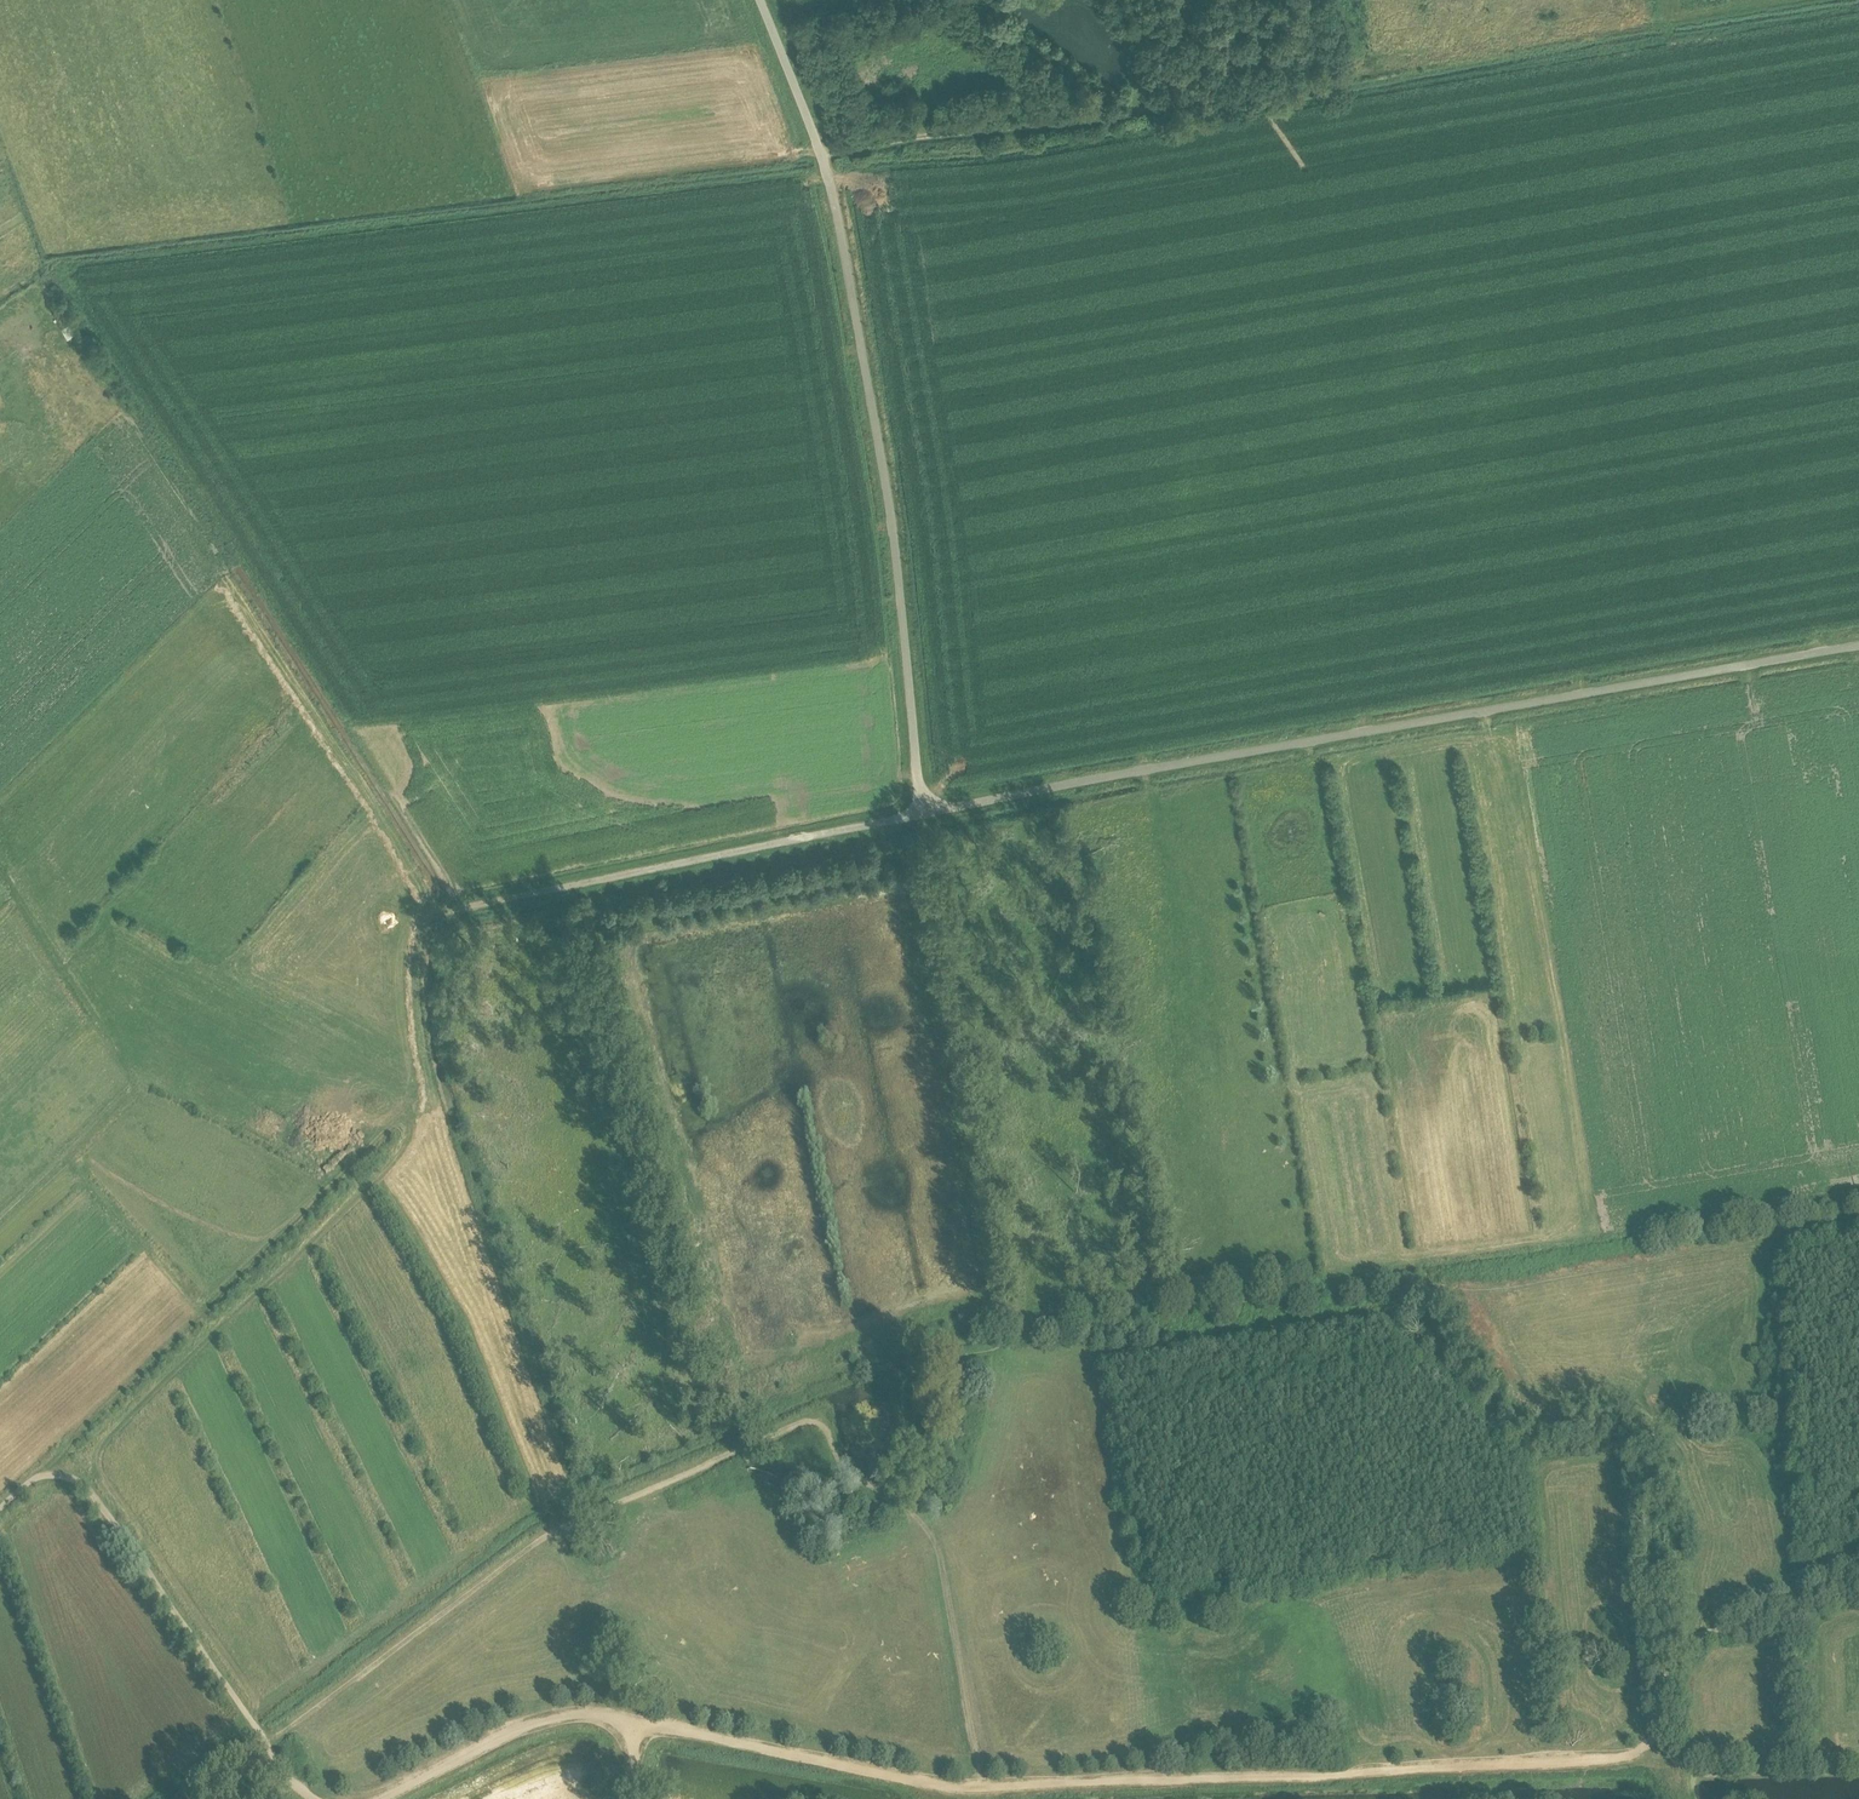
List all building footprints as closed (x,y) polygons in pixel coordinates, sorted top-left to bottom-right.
[(59,311),(54,314),(61,326),(66,323),(59,311)] [(70,325),(62,329),(68,339),(76,335),(70,325)]
